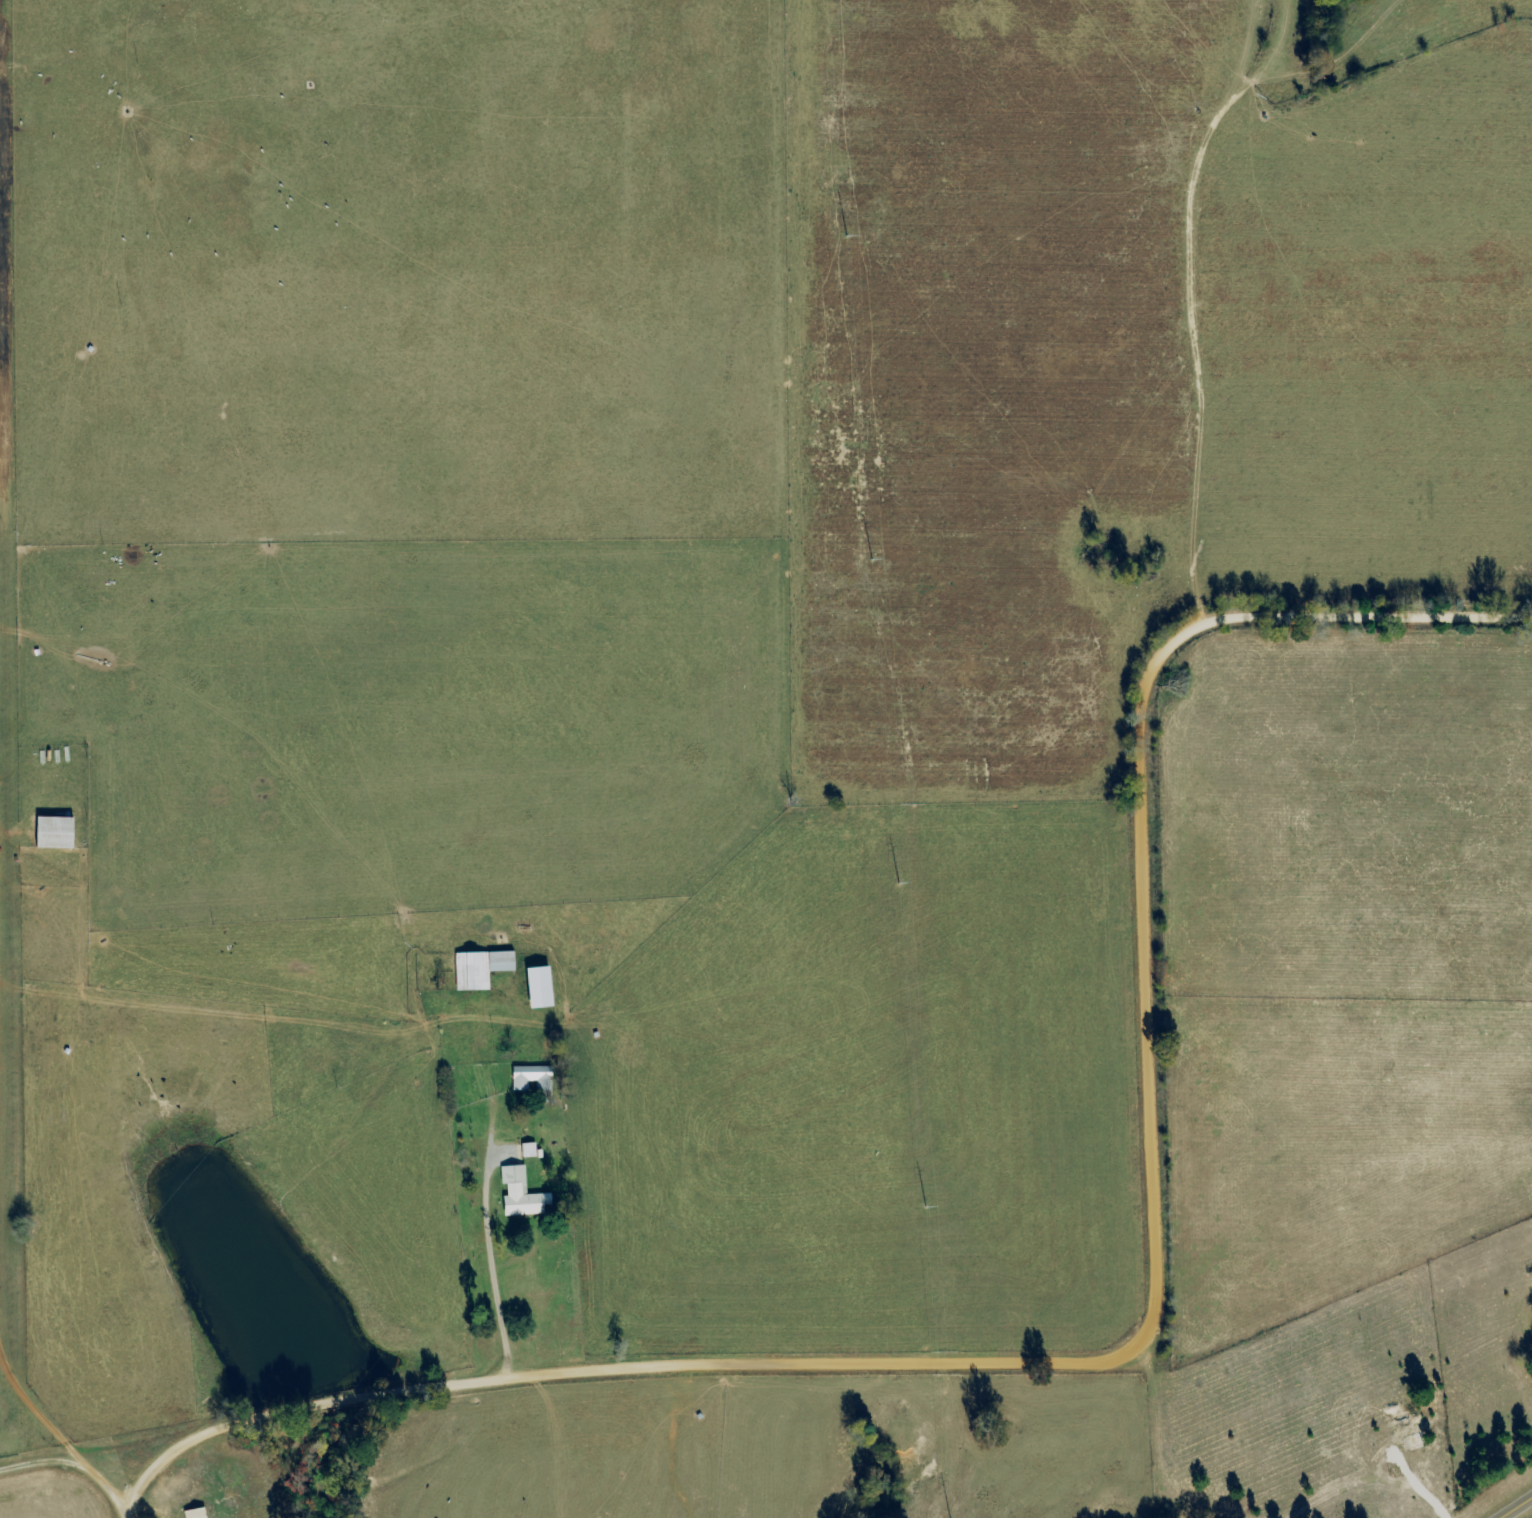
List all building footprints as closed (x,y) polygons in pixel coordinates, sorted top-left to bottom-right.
[(70,849),(71,818),(34,817),(34,848),(70,849)] [(512,971),(512,952),(454,953),(454,991),(487,990),(487,972),(512,971)] [(551,1007),(546,967),(523,970),(528,1010),(551,1007)] [(549,1068),(511,1067),(510,1091),(526,1091),(526,1083),(549,1083),(549,1068)] [(520,1159),(535,1158),(534,1143),(520,1144),(520,1159)] [(523,1166),(499,1167),(500,1186),(505,1186),(505,1197),(501,1197),(501,1217),(541,1215),(540,1206),(549,1205),(548,1194),(525,1195),(523,1166)] [(1408,1453),(1423,1448),(1419,1433),(1403,1437),(1408,1453)] [(204,1509),(184,1511),(184,1517),(205,1517),(204,1509)]
